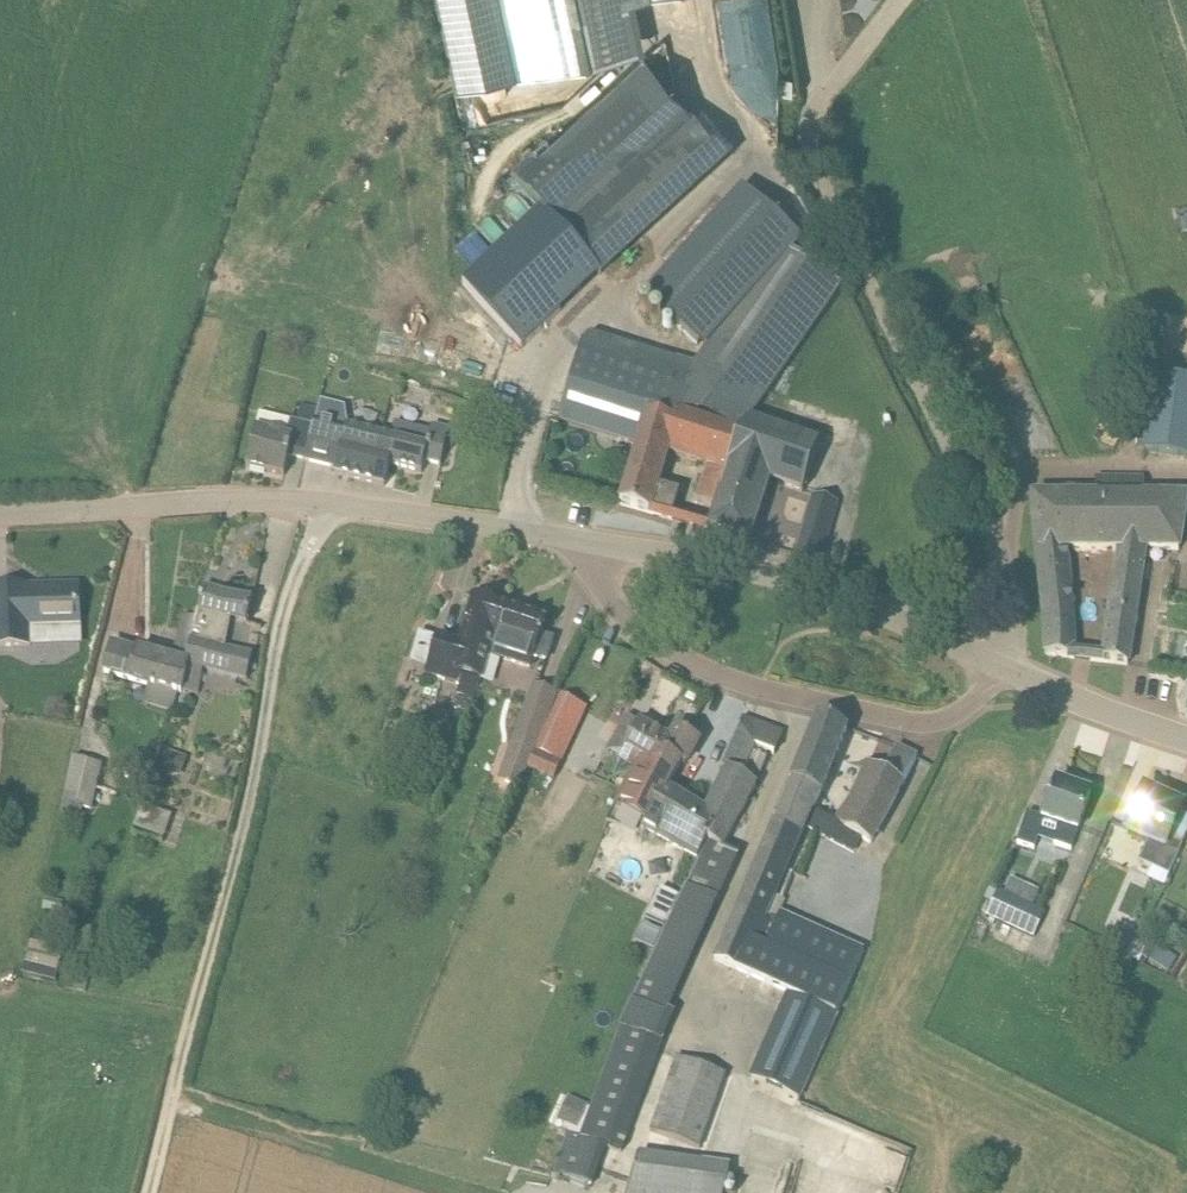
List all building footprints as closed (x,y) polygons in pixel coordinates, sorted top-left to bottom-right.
[(459,93),(647,53),(637,4),(657,0),(438,0),(459,93)] [(535,201),(602,273),(730,155),(642,61),(514,178),(535,201)] [(793,80),(781,80),(781,97),(793,97),(793,80)] [(643,294),(705,348),(788,258),(803,241),(741,189),(643,294)] [(549,323),(602,273),(535,201),(455,275),(522,347),(549,323)] [(838,291),(788,258),(705,348),(692,365),(583,334),(556,421),(638,445),(646,422),(677,431),(681,416),(738,433),(741,434),(742,431),(744,431),(750,421),(838,291)] [(1154,373),(1144,448),(1186,455),(1186,378),(1154,373)] [(350,424),(353,414),(356,403),(338,398),(335,412),(317,408),(305,460),(336,469),(335,473),(374,483),(376,471),(372,470),(381,433),(350,424)] [(305,460),(317,408),(300,404),(292,435),(256,426),(246,466),(284,475),(290,455),(305,460)] [(677,431),(669,456),(707,465),(726,471),(738,433),(681,416),(677,431)] [(441,464),(450,428),(434,424),(432,431),(394,421),(390,436),(381,433),(372,470),(376,471),(374,483),(385,485),(390,464),(422,471),(425,460),(441,464)] [(726,471),(716,503),(708,530),(751,542),(769,481),(802,493),(819,443),(750,421),(744,431),(742,431),(741,434),(738,433),(726,471)] [(677,431),(646,422),(638,445),(621,505),(672,519),(680,492),(659,486),(669,456),(677,431)] [(707,465),(697,497),(716,503),(726,471),(707,465)] [(1100,660),(1128,664),(1142,551),(1181,552),(1186,512),(1186,495),(1144,495),(1145,475),(1097,475),(1097,493),(1033,498),(1046,653),(1078,657),(1070,550),(1116,552),(1100,660)] [(797,555),(820,562),(837,504),(814,497),(797,555)] [(77,625),(79,624),(78,585),(0,588),(0,645),(31,644),(30,626),(55,625),(56,646),(78,645),(77,625)] [(197,690),(203,668),(247,679),(252,655),(222,649),(230,619),(247,622),(252,600),(203,588),(196,620),(185,665),(177,693),(181,694),(183,686),(197,690)] [(492,632),(500,605),(475,597),(461,642),(438,636),(437,640),(421,635),(414,658),(430,663),(427,675),(459,684),(457,694),(473,698),(481,677),(488,653),(492,640),(494,632),(492,632)] [(539,635),(544,620),(500,605),(492,632),(494,632),(492,640),(488,653),(531,668),(534,656),(548,660),(554,641),(539,635)] [(185,665),(196,620),(184,617),(174,660),(112,643),(104,674),(149,686),(144,701),(173,710),(177,693),(185,665)] [(534,752),(535,750),(558,691),(534,683),(511,743),(534,752)] [(462,727),(470,700),(457,696),(453,708),(457,709),(453,724),(462,727)] [(565,741),(581,707),(563,698),(544,739),(562,748),(565,741)] [(640,758),(656,767),(670,741),(628,716),(608,751),(635,766),(640,758)] [(820,789),(821,790),(848,728),(819,717),(794,780),(820,789)] [(742,718),(722,766),(743,776),(755,746),(775,753),(783,733),(742,718)] [(677,728),(670,741),(656,767),(640,758),(635,766),(613,806),(646,823),(666,789),(682,764),(686,765),(700,742),(677,728)] [(865,838),(874,844),(904,784),(918,756),(896,746),(883,771),(869,764),(851,798),(836,821),(845,827),(865,838)] [(186,757),(171,752),(164,749),(158,768),(180,775),(186,757)] [(534,752),(527,765),(552,776),(559,761),(535,750),(534,752)] [(62,800),(61,811),(81,817),(83,806),(92,808),(103,764),(73,755),(62,800)] [(522,771),(502,764),(495,783),(514,790),(522,771)] [(434,770),(422,767),(418,785),(430,788),(434,770)] [(666,789),(646,823),(643,828),(697,859),(708,838),(724,846),(758,785),(744,776),(743,776),(730,770),(707,812),(666,789)] [(767,918),(807,828),(805,827),(813,809),(821,790),(820,789),(794,780),(776,824),(774,822),(719,960),(758,978),(786,913),(781,911),(775,921),(767,918)] [(1038,837),(1071,848),(1090,792),(1057,781),(1045,818),(1028,812),(1018,843),(1035,848),(1038,837)] [(1180,812),(1183,806),(1145,789),(1126,833),(1148,843),(1139,861),(1169,875),(1186,833),(1186,815),(1180,812)] [(145,806),(139,828),(173,837),(179,815),(145,806)] [(845,827),(835,822),(813,809),(805,827),(807,828),(837,844),(845,827)] [(708,838),(697,859),(686,880),(720,897),(739,854),(724,846),(708,838)] [(679,896),(661,887),(647,915),(666,924),(679,896)] [(1035,932),(1045,911),(1000,889),(990,911),(1035,932)] [(864,948),(786,913),(758,978),(788,991),(835,1013),(864,948)] [(1134,929),(1117,921),(1110,937),(1127,945),(1134,929)] [(33,929),(22,975),(55,982),(66,936),(33,929)] [(1126,955),(1140,962),(1144,955),(1168,971),(1176,958),(1151,942),(1149,945),(1134,938),(1126,955)] [(647,964),(632,996),(669,1009),(683,979),(647,964)] [(801,1097),(839,1015),(835,1013),(788,991),(750,1074),(801,1097)] [(662,1042),(619,1027),(578,1135),(607,1146),(621,1150),(662,1042)] [(650,1128),(672,1136),(707,1148),(731,1075),(676,1055),(650,1128)] [(567,1095),(557,1119),(564,1122),(577,1128),(587,1106),(587,1104),(567,1095)] [(727,1182),(633,1168),(626,1192),(725,1192),(727,1182)]
